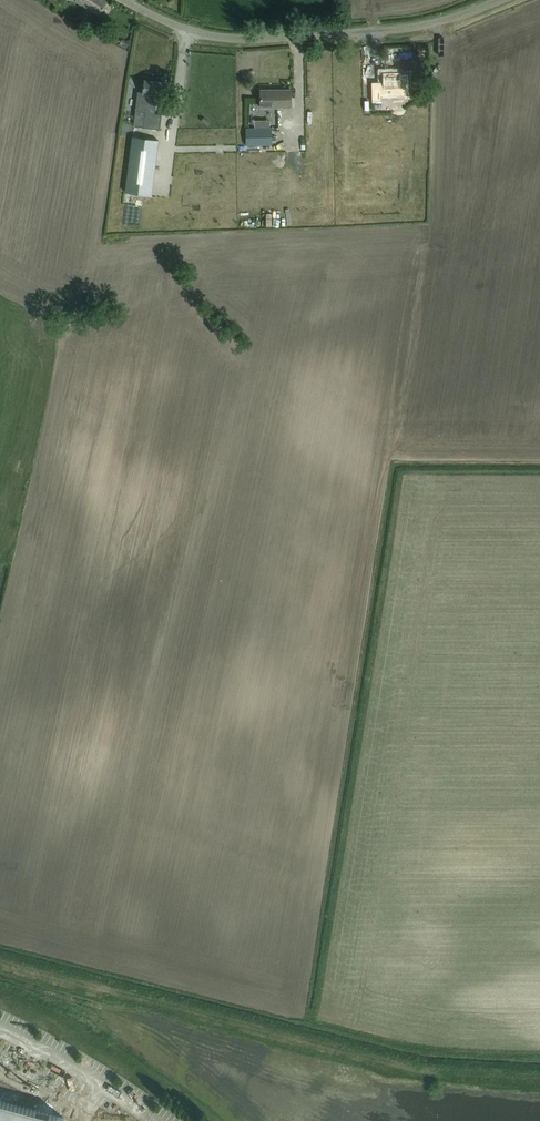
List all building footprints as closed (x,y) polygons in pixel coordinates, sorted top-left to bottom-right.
[(75,0),(99,15),(106,2),(103,0),(75,0)] [(402,92),(401,83),(401,72),(382,73),(383,88),(393,88),(393,92),(402,92)] [(138,92),(134,125),(160,128),(162,114),(155,113),(157,95),(160,95),(162,82),(145,80),(143,91),(143,92),(138,92)] [(372,102),(381,102),(381,82),(371,82),(372,102)] [(291,107),(291,100),(291,89),(260,89),(261,108),(291,107)] [(271,144),(271,127),(246,127),(246,145),(271,144)] [(123,135),(115,204),(117,204),(130,206),(148,209),(157,139),(123,135)] [(195,136),(195,148),(204,148),(204,136),(195,136)] [(59,1119),(63,1120),(64,1118),(0,1100),(0,1120),(59,1120),(59,1119)]
